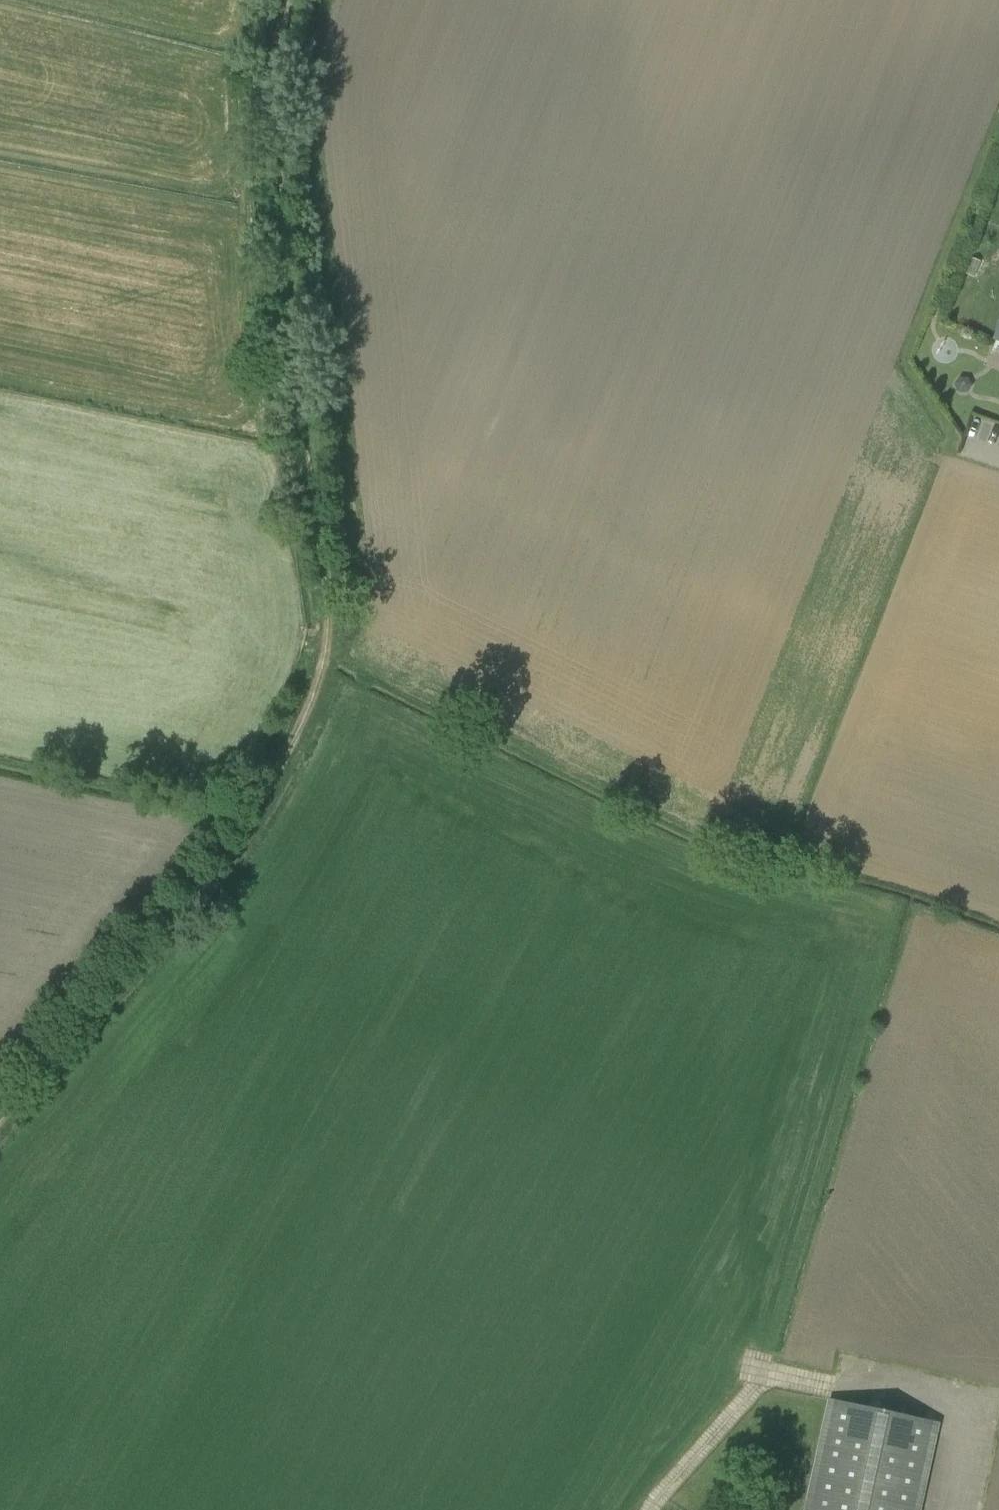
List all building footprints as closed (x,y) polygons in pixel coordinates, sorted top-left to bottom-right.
[(970,259),(965,274),(974,277),(979,262),(970,259)] [(974,414),(967,434),(998,445),(998,423),(974,414)] [(935,1423),(832,1400),(808,1509),(916,1509),(935,1423)]
